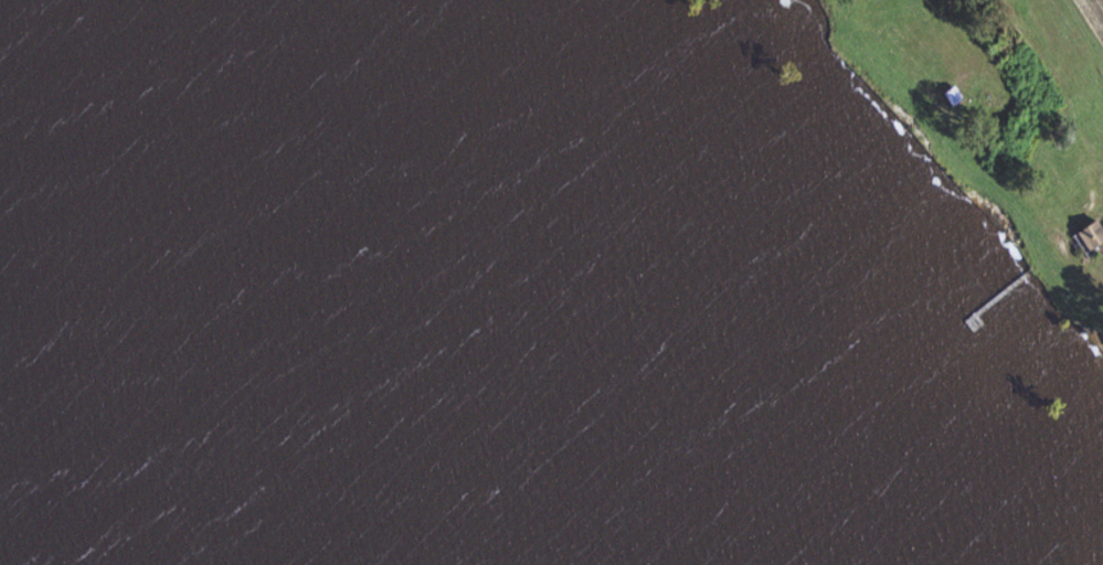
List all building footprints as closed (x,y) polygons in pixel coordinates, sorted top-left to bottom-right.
[(958,107),(968,99),(958,87),(948,94),(958,107)] [(1094,253),(1102,248),(1102,220),(1082,232),(1094,253)]
